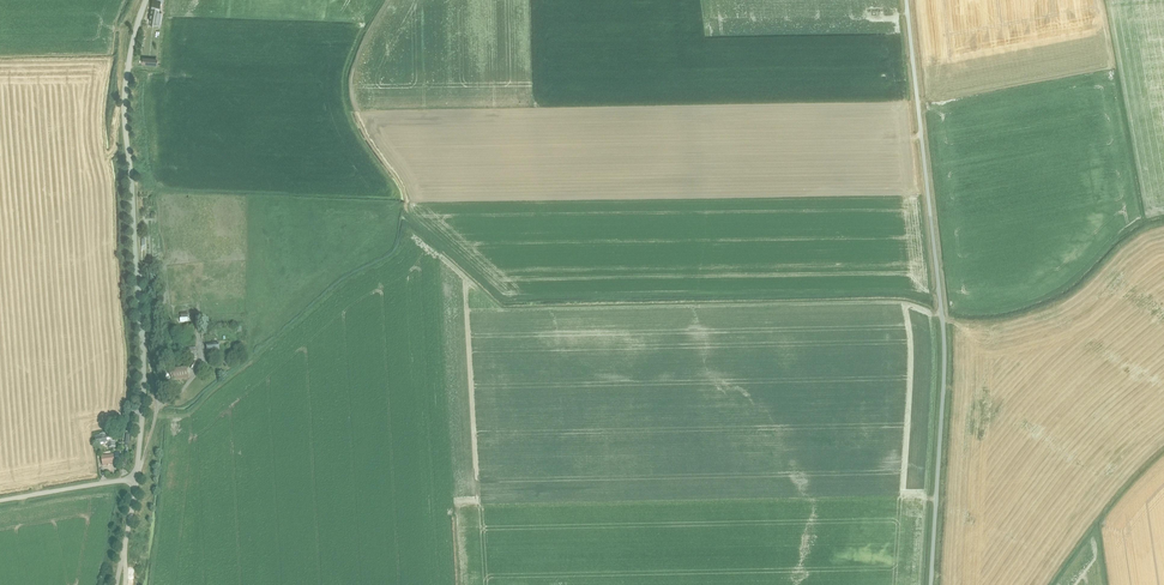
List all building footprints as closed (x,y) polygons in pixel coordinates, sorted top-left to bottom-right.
[(162,12),(160,12),(159,12),(160,5),(161,1),(157,0),(156,0),(153,0),(152,6),(151,13),(151,15),(151,16),(151,17),(150,19),(150,22),(151,22),(154,23),(157,23),(157,22),(158,23),(160,23),(161,19),(162,12)] [(207,345),(207,352),(219,351),(219,344),(207,345)] [(188,352),(189,358),(197,357),(196,347),(181,349),(181,353),(188,352)] [(189,378),(187,365),(169,368),(171,381),(189,378)] [(95,436),(97,444),(101,444),(101,445),(104,444),(104,443),(108,442),(109,448),(111,448),(112,452),(115,451),(115,447),(116,447),(115,441),(112,442),(111,436),(105,437),(105,434),(106,434),(95,436)] [(113,455),(100,457),(101,466),(115,463),(113,455)]
